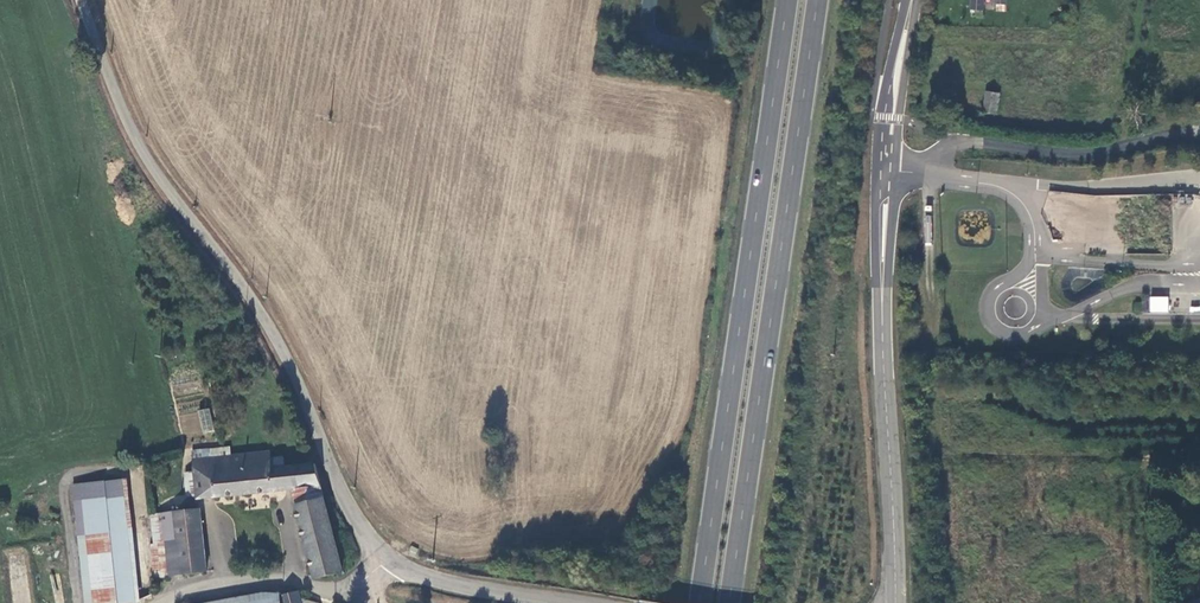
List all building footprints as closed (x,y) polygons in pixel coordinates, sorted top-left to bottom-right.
[(969,16),(982,18),(984,0),(971,0),(969,16)] [(997,11),(1005,12),(1006,0),(995,0),(994,11),(997,11)] [(996,114),(999,93),(986,92),(983,112),(996,114)] [(1168,296),(1149,296),(1149,312),(1168,312),(1168,296)] [(209,408),(198,410),(202,433),(213,431),(209,408)] [(274,452),(273,445),(195,453),(199,494),(295,483),(316,571),(342,564),(316,457),(288,460),(287,451),(274,452)] [(118,599),(133,595),(123,490),(83,494),(86,528),(93,602),(118,599)] [(205,567),(200,505),(156,510),(158,539),(175,538),(177,568),(177,570),(201,568),(205,567)] [(93,602),(86,528),(75,529),(82,602),(88,602),(93,602)] [(152,571),(177,568),(175,538),(158,539),(149,540),(152,571)] [(273,595),(272,589),(210,602),(275,602),(273,595)] [(292,591),(273,595),(275,602),(310,602),(293,597),(292,591)]
